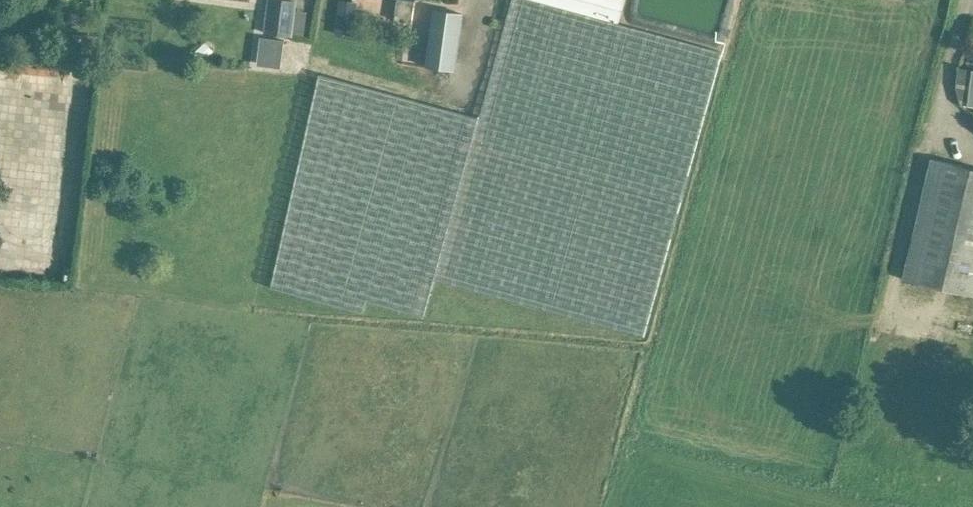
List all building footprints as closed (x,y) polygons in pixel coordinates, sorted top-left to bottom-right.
[(264,34),(291,38),(295,2),(276,0),(269,0),(264,34)] [(716,70),(721,51),(617,23),(623,0),(511,0),(479,117),(319,73),(271,287),(364,312),(367,300),(425,316),(435,279),(643,336),(716,70)] [(394,20),(412,22),(415,0),(397,0),(394,20)] [(434,9),(431,29),(426,66),(454,70),(460,33),(462,13),(434,9)] [(86,60),(85,71),(102,74),(103,62),(86,60)] [(927,178),(903,279),(972,295),(972,168),(931,158),(927,178)]
